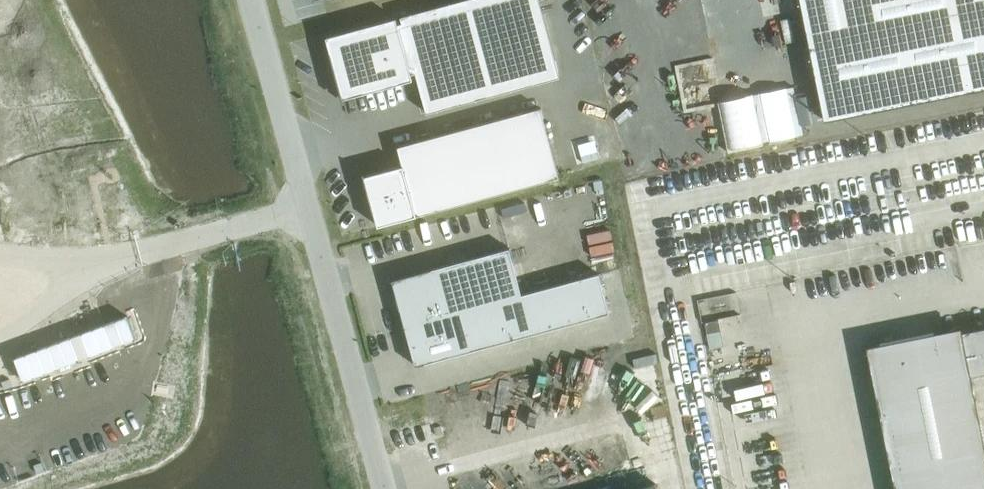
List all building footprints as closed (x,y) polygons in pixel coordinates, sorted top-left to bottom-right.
[(540,0),(462,0),(401,16),(403,22),(398,23),(397,18),(327,36),(331,52),(347,112),(348,111),(345,98),(414,79),(412,73),(417,72),(427,112),(561,76),(540,0)] [(825,120),(983,88),(983,0),(801,0),(825,120)] [(813,133),(804,84),(754,93),(763,142),(813,133)] [(560,176),(541,107),(398,146),(404,165),(366,175),(365,173),(364,173),(374,211),(375,211),(379,225),(417,215),(560,176)] [(523,294),(510,247),(393,279),(416,365),(610,312),(600,272),(523,294)] [(720,330),(717,319),(704,322),(706,333),(720,330)] [(983,373),(983,327),(935,337),(934,332),(867,346),(896,488),(983,488),(983,437),(971,375),(983,373)]
